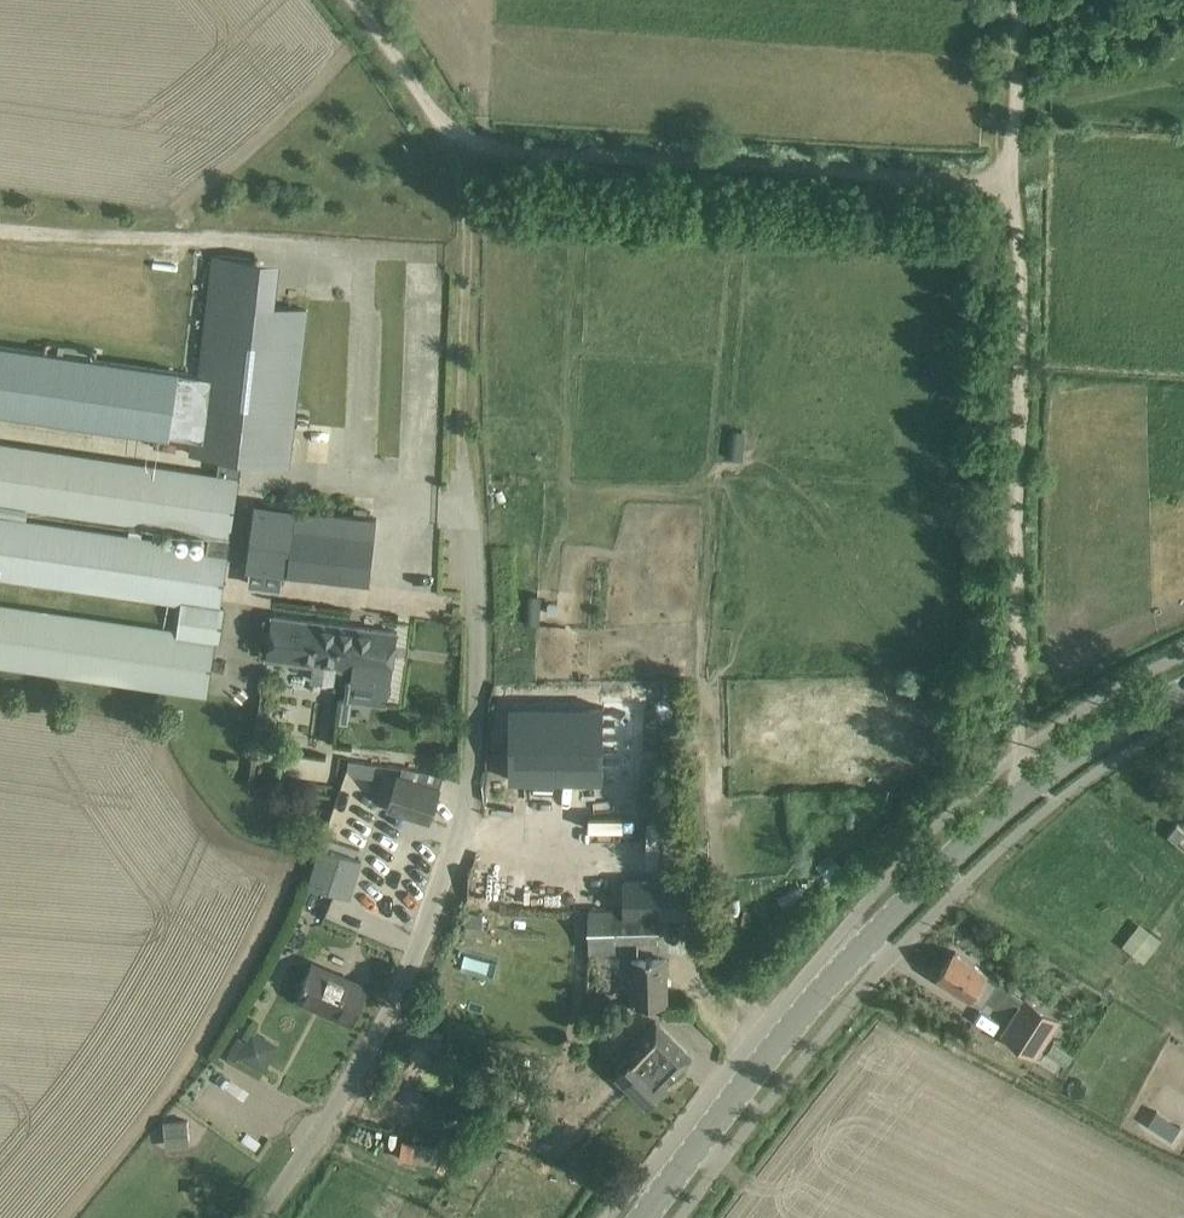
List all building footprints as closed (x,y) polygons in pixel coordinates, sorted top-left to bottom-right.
[(197,440),(195,455),(219,458),(217,473),(236,476),(239,460),(288,466),(305,310),(269,306),(274,259),(214,255),(199,384),(196,417),(200,417),(197,440)] [(196,417),(199,384),(178,381),(179,372),(0,347),(0,413),(170,437),(170,436),(193,440),(197,440),(200,417),(196,417)] [(217,473),(0,441),(0,504),(209,535),(207,548),(0,518),(0,576),(180,603),(176,632),(0,606),(0,665),(208,695),(216,642),(219,643),(225,606),(221,605),(238,477),(236,476),(217,473)] [(296,541),(293,572),(370,581),(377,518),(300,510),(296,541)] [(312,681),(334,684),(336,669),(335,669),(342,625),(273,616),(267,660),(314,666),(312,681)] [(351,680),(390,685),(397,633),(342,625),(335,669),(336,669),(353,671),(351,680)] [(604,706),(508,706),(508,780),(533,780),(533,777),(579,777),(579,780),(604,780),(604,706)] [(398,776),(388,808),(430,821),(440,789),(398,776)] [(360,861),(318,847),(308,884),(350,898),(360,861)] [(689,880),(624,881),(624,909),(624,916),(658,916),(689,916),(689,880)] [(624,909),(589,910),(589,951),(589,952),(614,952),(614,940),(615,940),(658,939),(658,916),(624,916),(624,909)] [(464,932),(482,932),(482,916),(464,916),(464,932)] [(1142,919),(1124,942),(1146,960),(1165,936),(1142,919)] [(1001,981),(954,951),(937,977),(984,1008),(1001,981)] [(634,1005),(667,1004),(666,960),(651,960),(651,957),(646,958),(646,960),(633,960),(634,1005)] [(367,988),(312,965),(298,998),(352,1021),(367,988)] [(1029,992),(1006,1029),(1041,1051),(1064,1014),(1029,992)] [(690,1055),(658,1024),(645,1037),(654,1046),(643,1057),(641,1055),(619,1077),(646,1103),(667,1082),(666,1081),(690,1055)] [(278,1045),(251,1030),(236,1058),(264,1072),(278,1045)] [(520,1130),(529,1112),(497,1096),(488,1114),(520,1130)] [(164,1123),(165,1143),(189,1141),(187,1121),(164,1123)]
